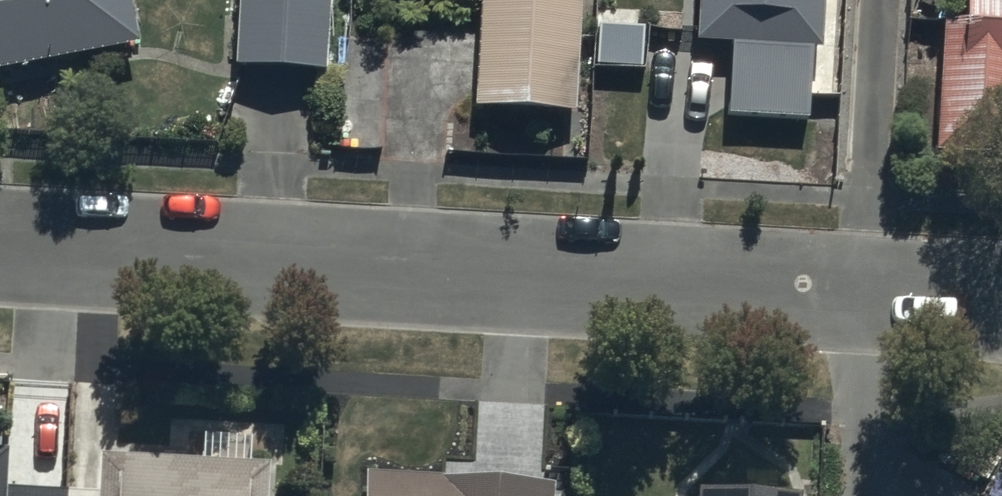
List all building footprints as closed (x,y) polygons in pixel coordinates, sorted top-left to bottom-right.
[(146,44),(137,0),(0,0),(0,74),(146,44)] [(234,70),(330,74),(333,0),(236,0),(234,70)] [(577,120),(586,0),(366,0),(482,8),(475,113),(577,120)] [(694,120),(815,126),(822,0),(700,0),(694,120)] [(934,161),(1001,166),(1001,0),(946,0),(934,161)] [(272,458),(0,439),(0,495),(269,495),(272,458)] [(559,480),(366,471),(365,495),(558,495),(559,480)]
